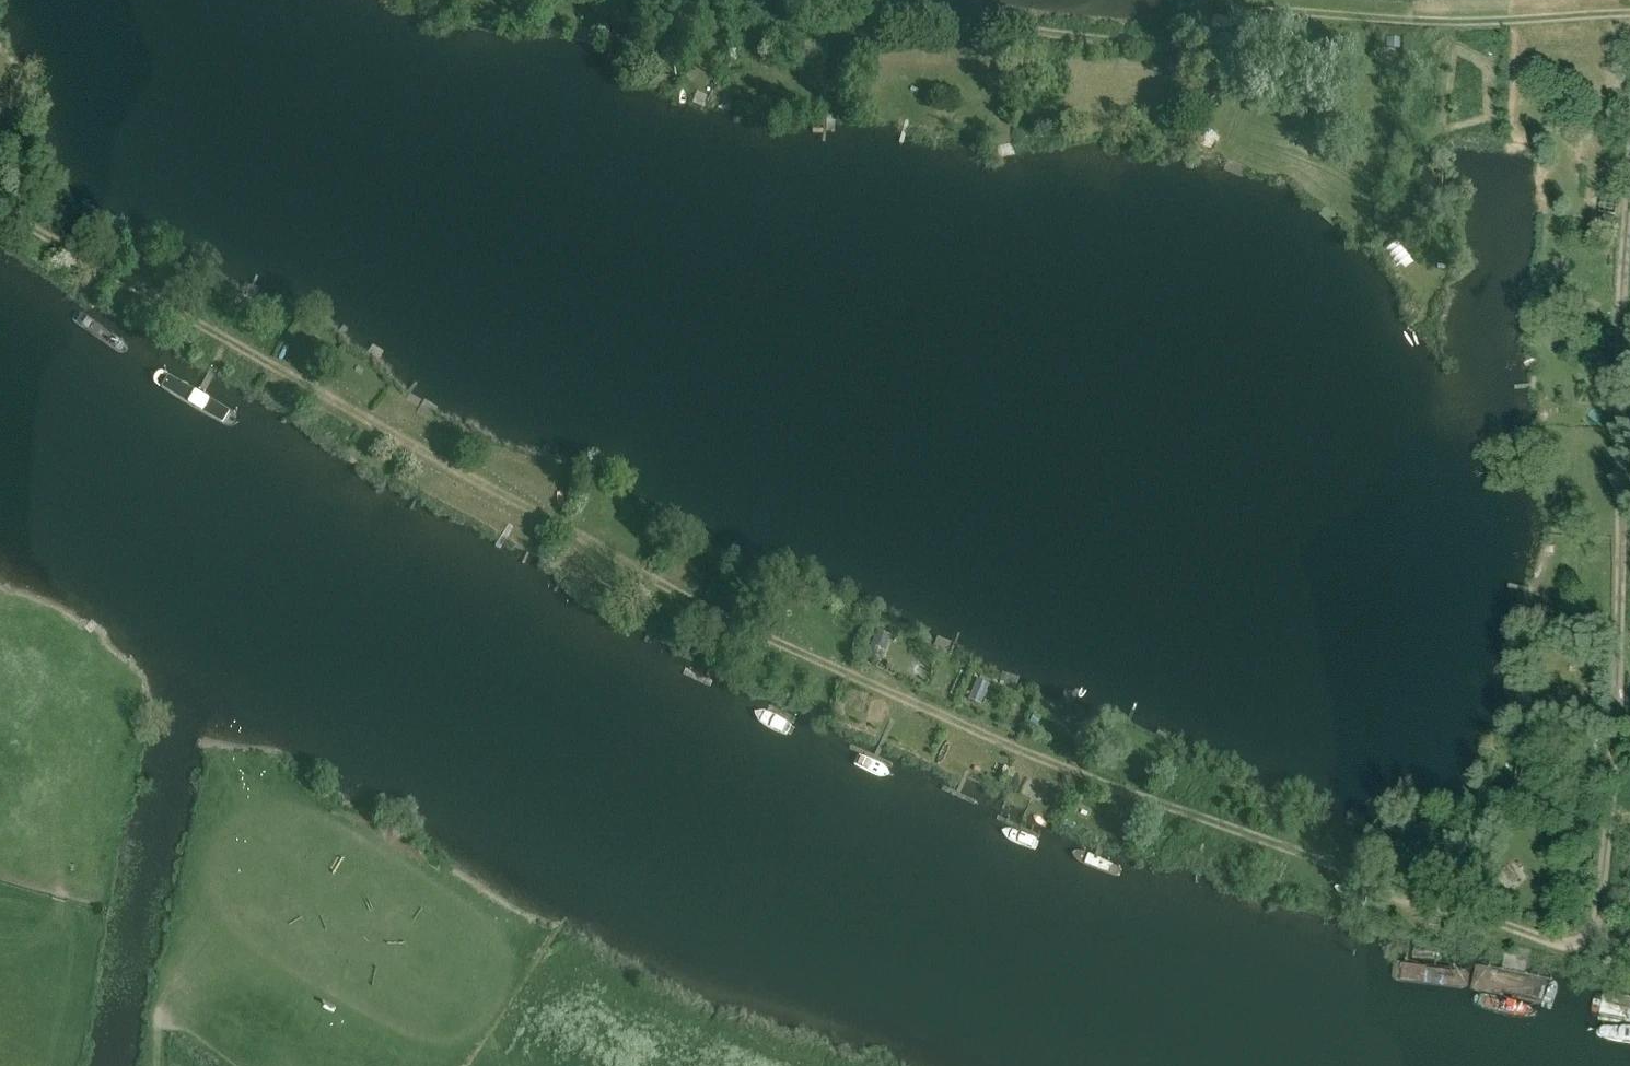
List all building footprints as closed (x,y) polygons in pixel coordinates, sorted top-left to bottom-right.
[(529,545),(540,532),(532,524),(520,537),(529,545)] [(980,699),(986,686),(973,679),(967,693),(980,699)]
